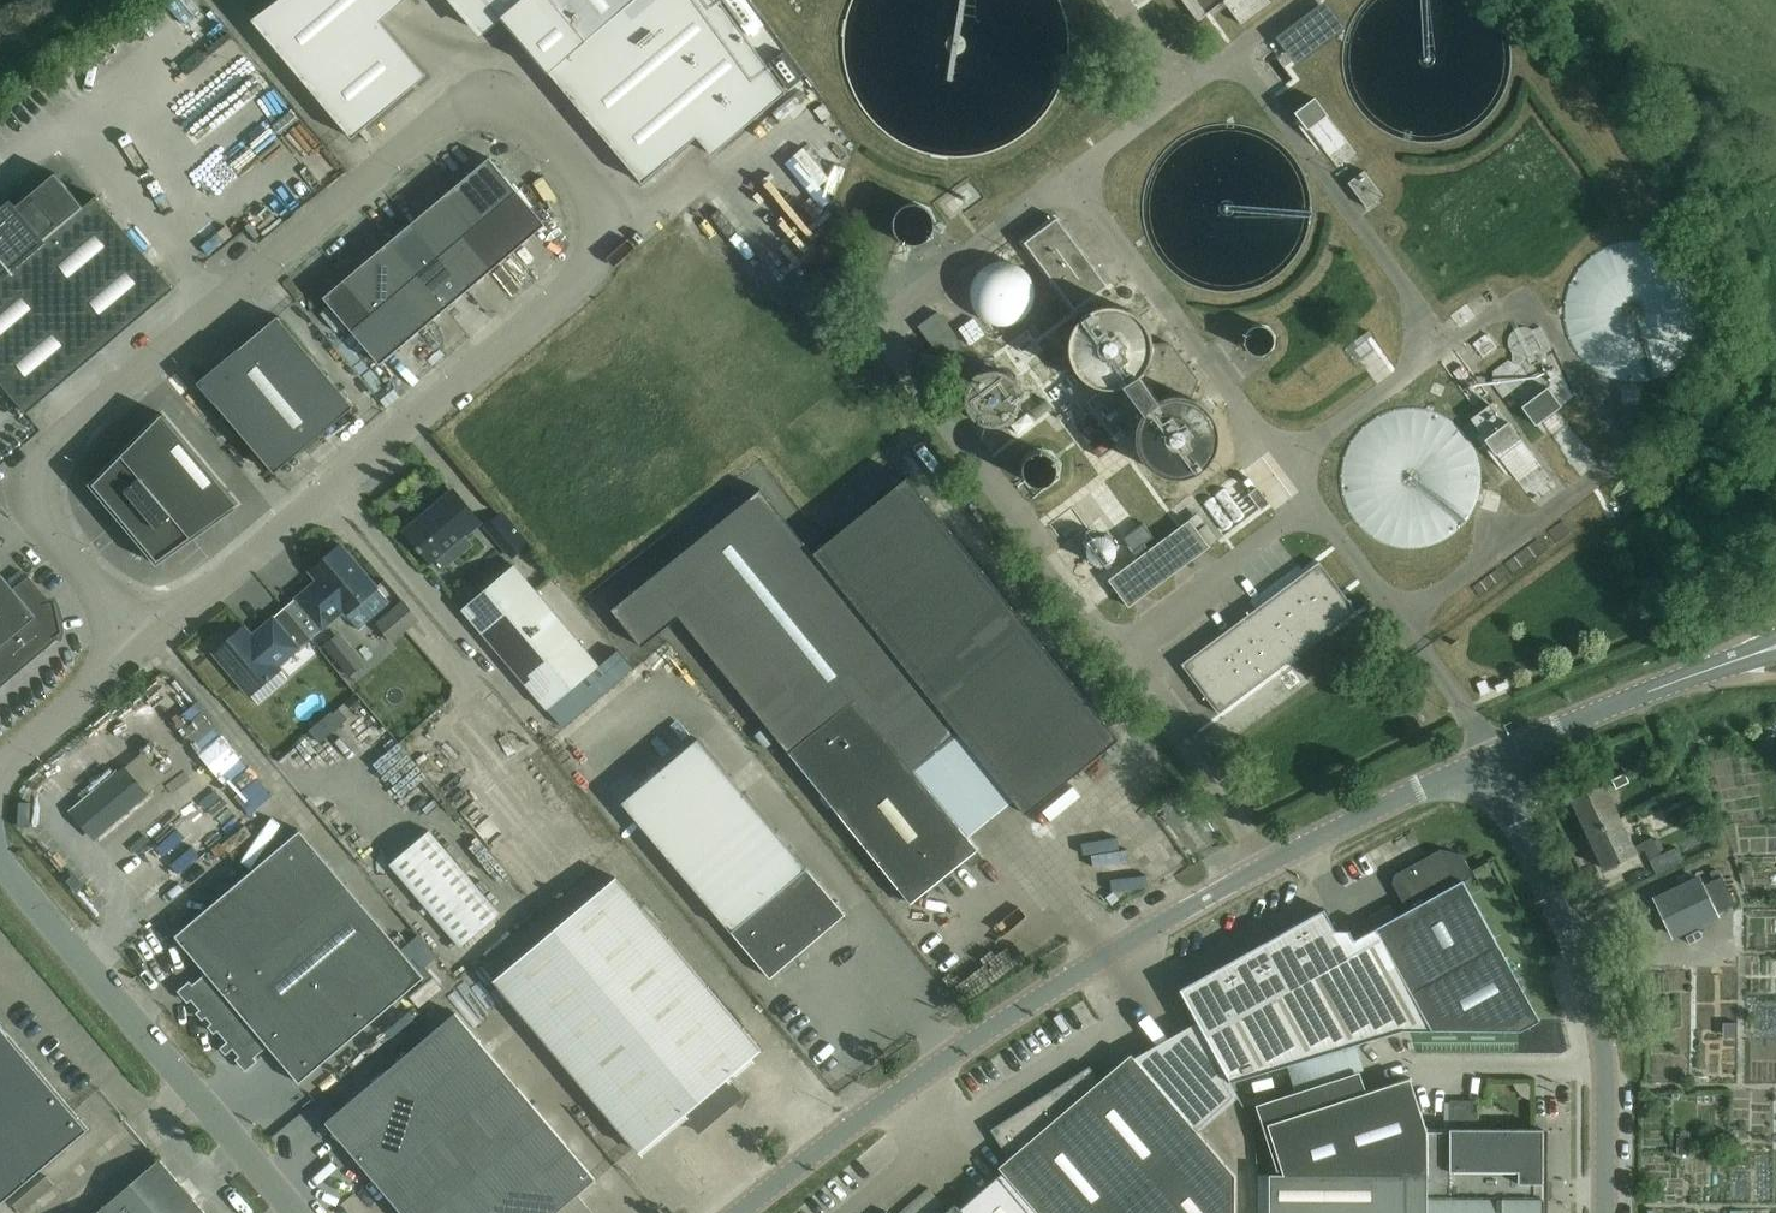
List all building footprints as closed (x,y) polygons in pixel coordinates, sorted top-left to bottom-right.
[(253,19),(353,138),(427,75),(381,21),(406,0),(279,0),(253,19)] [(484,33),(502,18),(508,23),(545,67),(549,73),(550,72),(643,183),(698,137),(713,155),(788,92),(721,0),(456,0),(484,33)] [(746,0),(723,0),(750,36),(765,25),(746,0)] [(1239,25),(1275,0),(1200,0),(1209,13),(1224,3),(1239,25)] [(1275,40),(1296,67),(1347,29),(1326,2),(1275,40)] [(1329,114),(1317,97),(1296,113),(1309,130),(1329,114)] [(490,157),(355,271),(325,297),(381,364),(546,224),(490,157)] [(805,164),(768,200),(797,231),(835,194),(805,164)] [(1366,171),(1350,183),(1368,208),(1384,196),(1366,171)] [(39,186),(0,220),(0,380),(28,413),(175,288),(97,196),(85,206),(56,173),(40,187),(39,186)] [(1058,218),(1039,233),(1026,243),(1076,310),(1089,300),(1109,285),(1058,218)] [(1627,380),(1634,380),(1641,380),(1648,379),(1656,377),(1662,374),(1669,371),(1675,367),(1681,362),(1686,357),(1691,351),(1695,345),(1698,339),(1700,332),(1702,325),(1704,318),(1704,310),(1704,303),(1702,296),(1700,289),(1698,282),(1695,275),(1691,269),(1686,263),(1681,258),(1675,254),(1669,250),(1662,246),(1656,244),(1648,242),(1641,241),(1634,240),(1627,241),(1620,242),(1613,243),(1606,246),(1600,249),(1594,253),(1588,257),(1583,262),(1578,268),(1574,274),(1571,280),(1568,287),(1566,294),(1565,301),(1564,308),(1564,315),(1565,322),(1566,329),(1569,335),(1571,342),(1575,348),(1579,354),(1584,359),(1589,364),(1594,368),(1600,372),(1606,375),(1613,377),(1620,379),(1627,380)] [(995,316),(1004,318),(1012,316),(1019,312),(1022,309),(1026,302),(1028,293),(1026,285),(1022,278),(1016,272),(1012,271),(1004,269),(995,271),(988,275),(985,278),(981,285),(979,293),(981,302),(983,305),(988,312),(995,316)] [(1121,445),(1139,431),(1139,437),(1139,442),(1140,447),(1141,452),(1143,456),(1146,461),(1150,465),(1153,468),(1158,472),(1163,474),(1168,476),(1173,477),(1179,478),(1184,478),(1189,477),(1195,475),(1199,473),(1204,470),(1208,466),(1212,462),(1215,457),(1217,452),(1219,448),(1220,443),(1220,438),(1220,433),(1219,428),(1218,423),(1215,418),(1213,414),(1210,410),(1207,407),(1203,404),(1199,401),(1195,399),(1190,398),(1197,380),(1171,345),(1154,345),(1153,339),(1152,334),(1150,329),(1147,325),(1144,321),(1140,317),(1136,314),(1132,311),(1128,309),(1123,307),(1118,306),(1113,306),(1107,306),(1102,307),(1097,309),(1092,311),(1088,314),(1084,317),(1080,321),(1077,326),(1074,330),(1072,335),(1071,340),(1070,346),(1070,351),(1071,357),(1073,362),(1075,368),(1078,372),(1082,377),(1086,380),(1091,383),(1096,386),(1101,388),(1107,389),(1089,402),(1121,445)] [(918,326),(947,365),(966,352),(937,312),(918,326)] [(276,473),(355,406),(279,316),(200,383),(276,473)] [(1346,346),(1382,383),(1398,367),(1362,330),(1346,346)] [(1475,344),(1484,358),(1498,348),(1488,334),(1475,344)] [(967,401),(969,408),(972,416),(978,421),(983,425),(990,427),(996,427),(1003,426),(1008,424),(1009,426),(1017,420),(1016,419),(1019,414),(1022,409),(1024,403),(1024,396),(1022,390),(1020,384),(1016,379),(1011,376),(1006,372),(1000,371),(993,371),(987,372),(982,374),(981,372),(974,378),(975,379),(972,383),(969,389),(967,395),(967,401)] [(1535,425),(1536,424),(1562,406),(1548,387),(1521,406),(1535,425)] [(1498,455),(1521,439),(1495,403),(1472,419),(1498,455)] [(1461,527),(1466,521),(1470,516),(1473,510),(1476,504),(1478,498),(1480,491),(1481,485),(1481,478),(1481,471),(1480,465),(1478,458),(1476,452),(1473,446),(1470,440),(1466,434),(1461,429),(1456,424),(1450,420),(1444,416),(1438,413),(1431,410),(1424,409),(1416,408),(1409,407),(1402,408),(1395,409),(1388,411),(1381,414),(1374,417),(1368,421),(1363,426),(1358,431),(1353,437),(1349,443),(1346,450),(1343,456),(1341,463),(1340,471),(1340,478),(1340,485),(1341,492),(1343,499),(1346,506),(1349,513),(1353,519),(1358,525),(1363,530),(1368,534),(1374,538),(1381,542),(1387,545),(1394,547),(1402,548),(1409,548),(1416,548),(1423,547),(1430,546),(1437,543),(1444,540),(1450,536),(1456,532),(1461,527)] [(159,414),(122,451),(90,484),(158,565),(238,508),(236,505),(239,503),(163,413),(161,416),(159,414)] [(1079,430),(1101,458),(1115,447),(1094,419),(1079,430)] [(1026,814),(1119,738),(908,476),(814,552),(957,729),(1026,814)] [(814,552),(762,488),(612,610),(642,647),(680,617),(893,881),(887,886),(896,897),(902,892),(911,904),(966,859),(972,867),(983,858),(977,850),(978,849),(911,766),(957,729),(814,552)] [(1262,509),(1269,503),(1258,489),(1251,494),(1262,509)] [(454,491),(407,531),(432,561),(480,522),(454,491)] [(495,536),(511,523),(502,512),(486,526),(495,536)] [(1121,530),(1130,547),(1151,537),(1142,519),(1121,530)] [(1130,607),(1211,547),(1191,520),(1110,580),(1130,607)] [(311,638),(323,629),(344,611),(346,614),(378,587),(342,544),(310,571),(317,580),(296,598),(312,616),(300,626),(311,638)] [(1282,667),(1276,658),(1324,622),(1331,631),(1357,611),(1320,562),(1183,665),(1219,714),(1282,667)] [(515,564),(462,609),(548,710),(600,665),(515,564)] [(30,575),(14,588),(0,571),(0,688),(60,637),(58,634),(62,631),(55,601),(52,602),(30,575)] [(279,666),(300,648),(311,638),(300,626),(285,607),(253,635),(245,626),(214,653),(250,696),(282,669),(279,666)] [(389,625),(399,636),(419,619),(410,608),(389,625)] [(353,673),(362,666),(366,662),(340,631),(327,642),(353,673)] [(349,702),(354,709),(362,702),(356,696),(349,702)] [(333,712),(333,711),(310,730),(320,741),(342,722),(348,718),(339,707),(333,712)] [(771,978),(846,914),(698,739),(622,803),(771,978)] [(236,750),(226,759),(259,800),(270,791),(236,750)] [(66,803),(91,836),(151,790),(126,757),(66,803)] [(1616,788),(1629,782),(1625,773),(1612,779),(1616,788)] [(1588,834),(1621,818),(1604,783),(1571,799),(1588,834)] [(1621,818),(1588,834),(1604,869),(1638,853),(1645,850),(1649,860),(1661,854),(1653,837),(1642,842),(1642,843),(1635,846),(1621,818)] [(176,936),(207,973),(185,991),(247,1064),(269,1046),(300,1083),(425,977),(301,830),(176,936)] [(430,830),(390,864),(461,947),(501,913),(430,830)] [(1325,909),(1323,910),(1180,989),(1231,1081),(1403,1030),(1521,1031),(1540,1020),(1464,881),(1470,878),(1472,871),(1463,855),(1441,849),(1403,870),(1397,891),(1408,910),(1355,939),(1350,930),(1336,930),(1325,909)] [(1680,864),(1679,862),(1673,849),(1650,861),(1657,875),(1680,864)] [(1710,872),(1714,880),(1722,877),(1718,869),(1710,872)] [(729,1077),(762,1050),(617,877),(495,980),(640,1152),(684,1115),(697,1131),(742,1093),(729,1077)] [(1722,877),(1714,880),(1703,885),(1701,880),(1656,901),(1671,934),(1735,904),(1722,877)] [(391,1068),(326,1123),(402,1212),(593,1212),(578,1196),(596,1180),(456,1013),(391,1068)] [(74,1111),(0,1024),(0,1204),(89,1129),(74,1111)] [(1039,1212),(1236,1212),(1235,1175),(1132,1054),(1100,1081),(1090,1066),(1021,1110),(1024,1115),(1014,1121),(1011,1116),(991,1129),(1009,1159),(1000,1167),(1004,1171),(1039,1212)] [(1298,1173),(1285,1173),(1283,1168),(1282,1168),(1284,1174),(1270,1174),(1269,1212),(1543,1212),(1543,1199),(1551,1199),(1551,1183),(1543,1183),(1543,1129),(1478,1129),(1478,1100),(1449,1100),(1449,1129),(1426,1129),(1410,1078),(1286,1117),(1304,1173),(1298,1173)] [(159,1159),(96,1212),(204,1212),(159,1159)] [(945,1212),(1039,1212),(1004,1171),(960,1209),(956,1204),(945,1212)]
